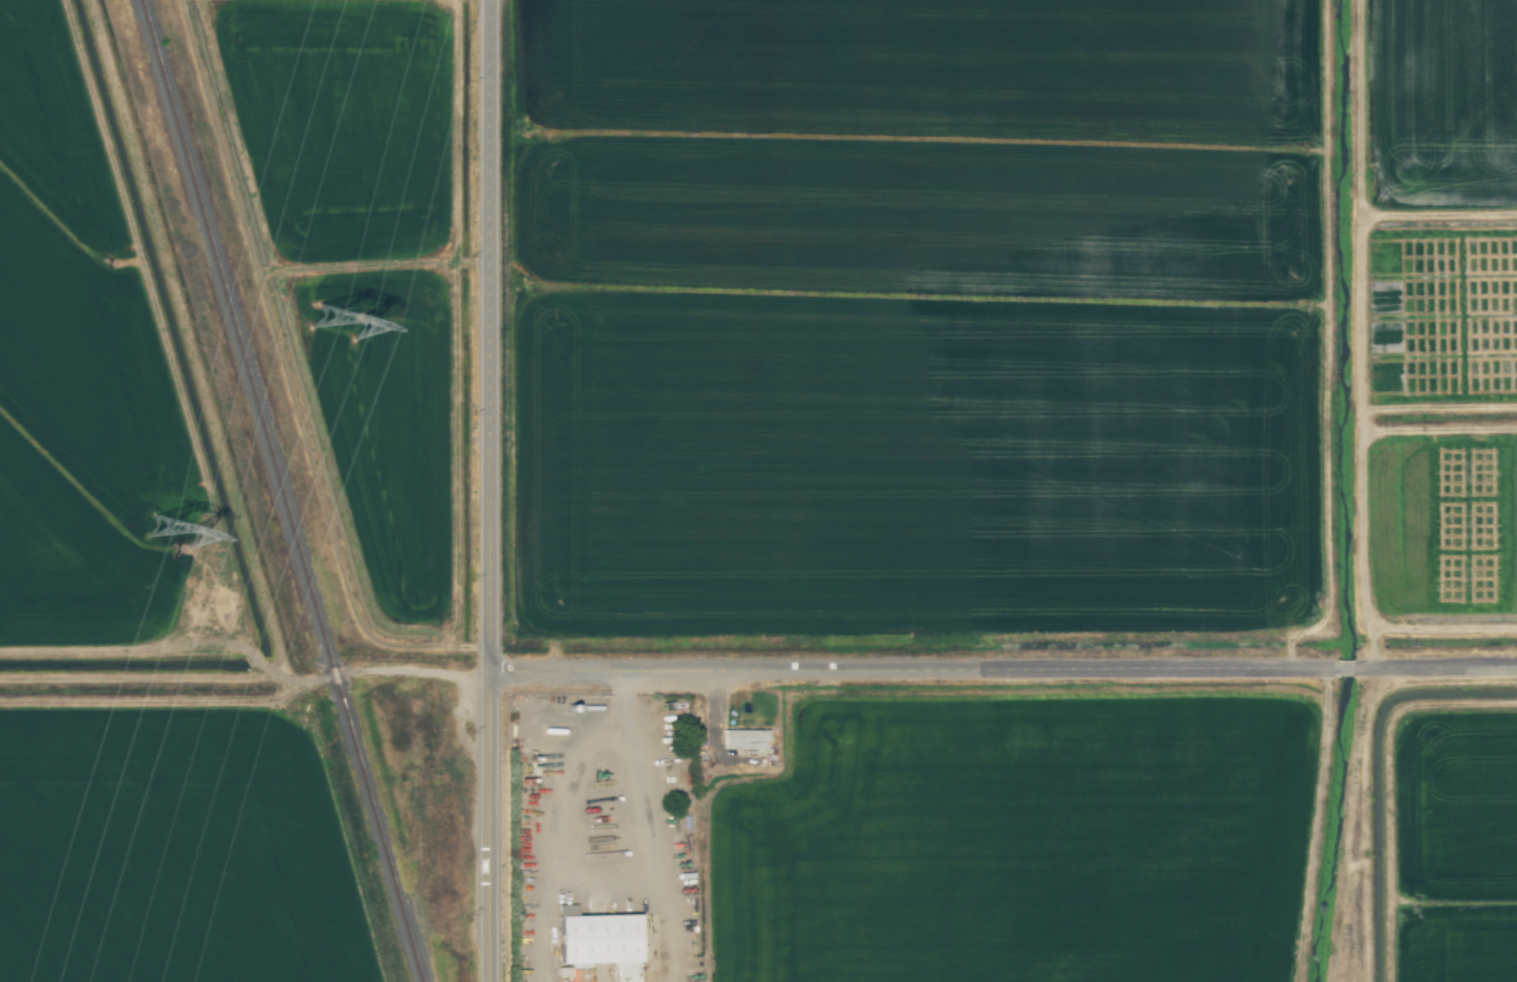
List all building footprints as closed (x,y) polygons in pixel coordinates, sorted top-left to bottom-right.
[(765,749),(765,730),(722,730),(722,749),(765,749)] [(637,915),(574,917),(573,906),(556,906),(557,966),(612,965),(612,981),(638,981),(637,915)]
